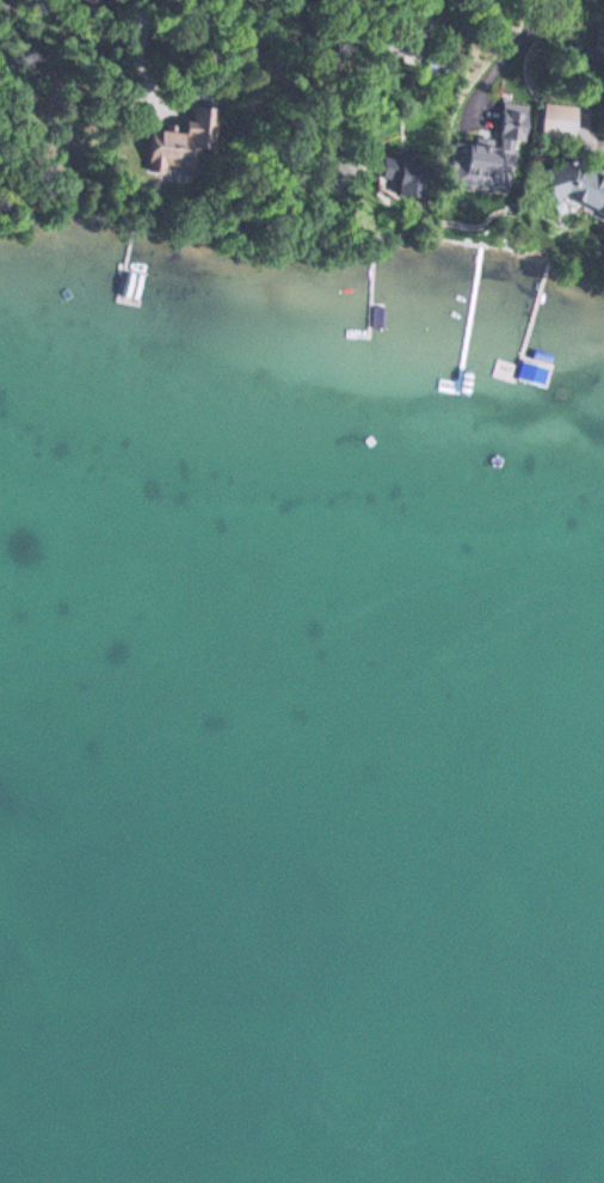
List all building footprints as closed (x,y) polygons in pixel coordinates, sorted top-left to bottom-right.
[(208,164),(208,122),(183,122),(183,130),(158,130),(158,141),(148,141),(148,164),(208,164)] [(395,182),(394,195),(419,196),(422,157),(381,154),(379,181),(395,182)] [(559,154),(552,171),(549,170),(541,189),(603,215),(603,173),(559,154)]
